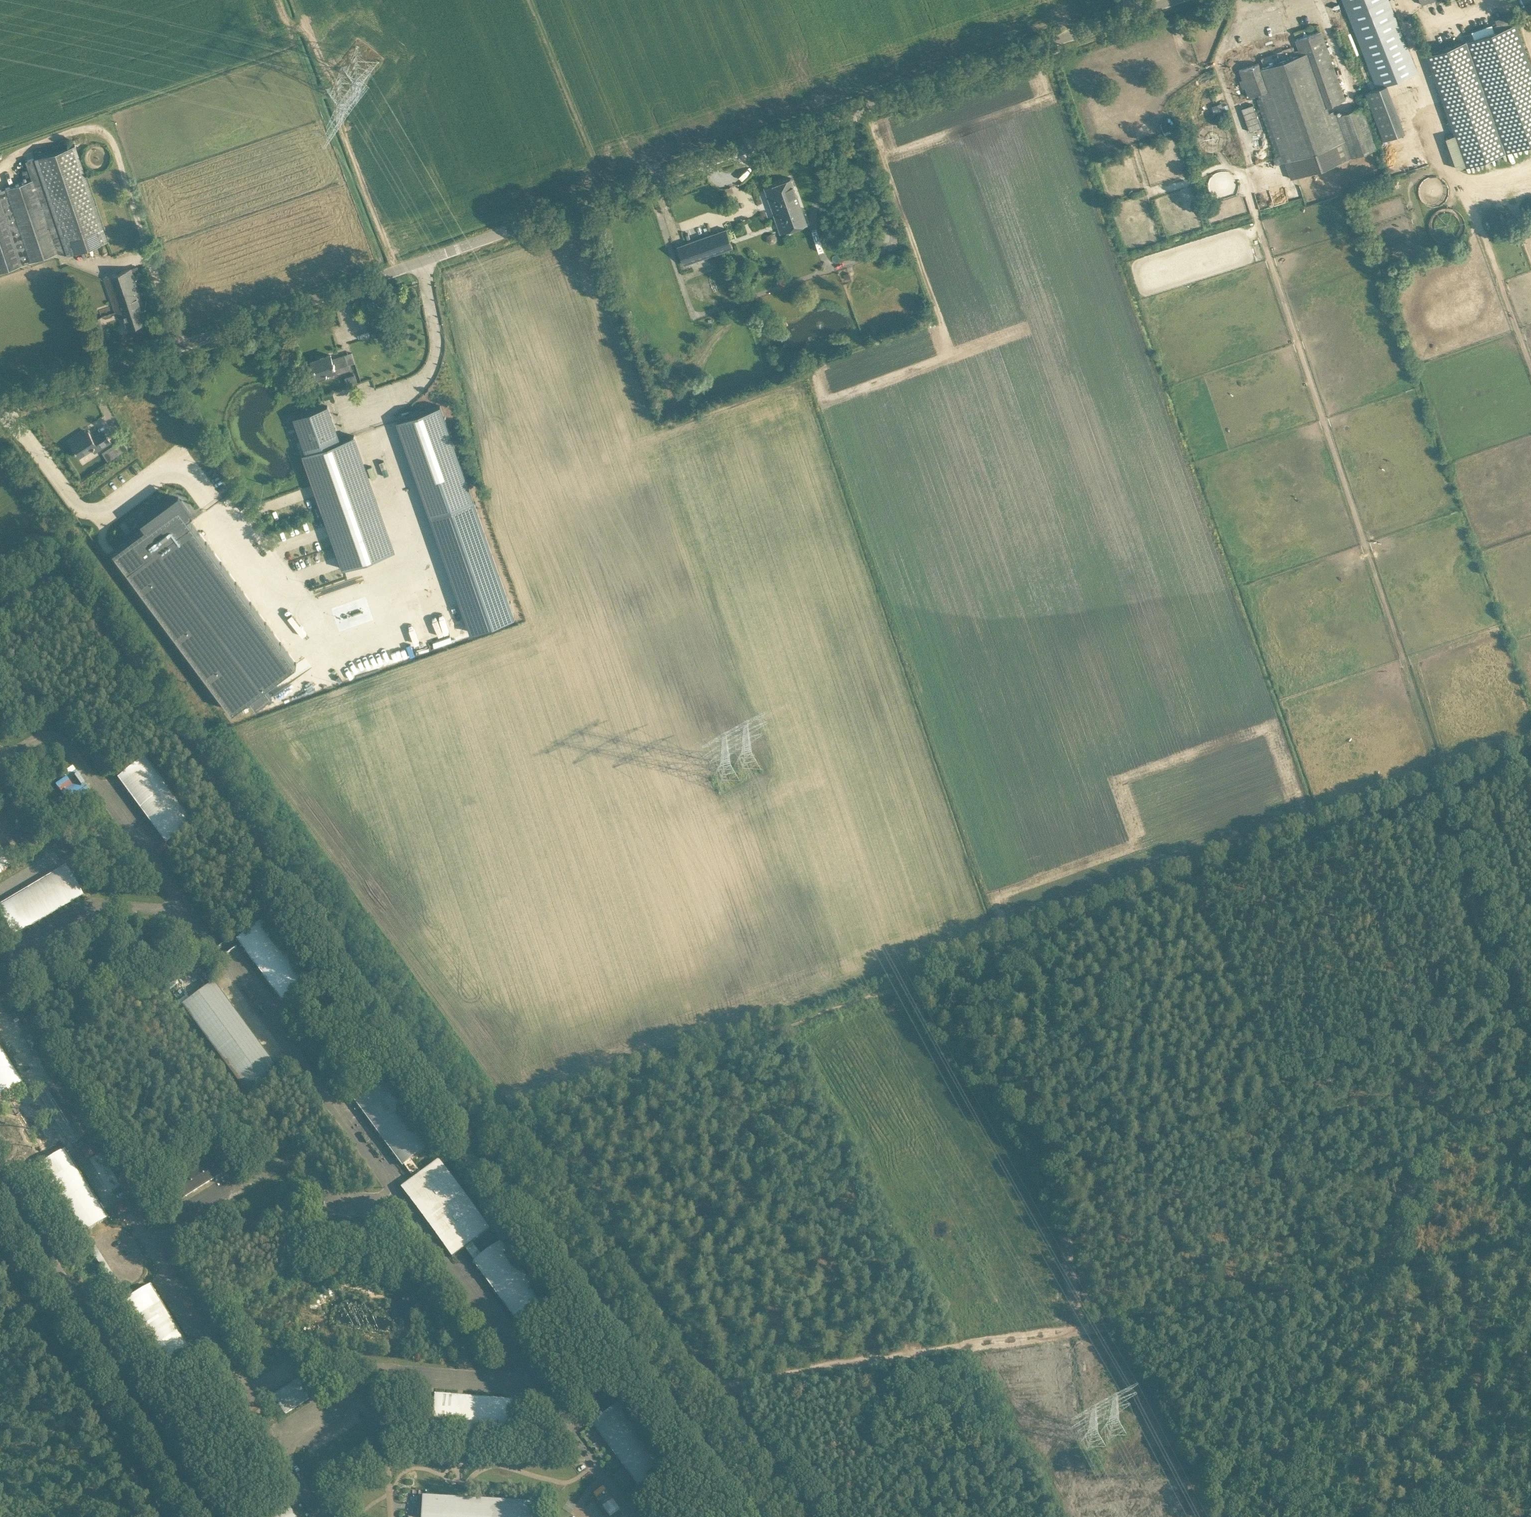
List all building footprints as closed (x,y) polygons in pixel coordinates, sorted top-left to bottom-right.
[(1405,131),(1386,84),(1417,72),(1388,0),(1343,0),(1377,86),(1364,93),(1383,140),(1405,131)] [(1426,55),(1455,134),(1466,165),(1530,142),(1530,65),(1516,23),(1513,13),(1495,19),(1497,23),(1492,25),(1494,31),(1474,38),(1426,55)] [(1345,99),(1324,39),(1321,30),(1296,39),(1301,53),(1296,55),(1293,45),(1261,57),(1264,66),(1260,68),(1258,63),(1240,69),(1243,79),(1240,80),(1243,88),(1246,87),(1249,96),(1259,93),(1261,97),(1257,99),(1277,155),(1272,158),(1275,165),(1286,161),(1292,178),(1376,148),(1362,106),(1336,115),(1334,109),(1329,111),(1327,106),(1345,99)] [(1220,102),(1211,105),(1213,112),(1223,109),(1220,102)] [(1241,108),(1249,131),(1261,127),(1253,104),(1241,108)] [(34,157),(25,160),(32,179),(33,179),(33,180),(56,250),(65,247),(67,254),(108,240),(75,144),(34,157)] [(8,168),(5,163),(0,165),(0,173),(8,168)] [(743,179),(747,173),(742,170),(738,176),(743,179)] [(780,232),(807,223),(791,177),(770,185),(773,192),(767,194),(780,232)] [(0,189),(0,271),(57,252),(56,250),(33,180),(33,179),(32,179),(0,189)] [(684,263),(732,246),(725,228),(677,245),(684,263)] [(881,235),(871,238),(873,245),(883,241),(881,235)] [(132,268),(105,276),(111,297),(116,311),(122,309),(124,315),(128,327),(146,321),(140,303),(143,302),(140,293),(138,288),(136,280),(132,268)] [(96,333),(104,330),(100,317),(92,319),(96,333)] [(348,363),(345,354),(332,358),(331,354),(312,360),(318,380),(329,376),(327,372),(336,369),(335,367),(348,363)] [(353,372),(343,375),(345,384),(356,381),(353,372)] [(354,435),(340,440),(328,405),(295,416),(307,451),(303,453),(342,568),(394,550),(354,435)] [(440,405),(398,420),(421,485),(431,514),(472,631),(514,616),(473,499),(463,471),(440,405)] [(93,438),(88,430),(71,442),(79,455),(93,447),(95,451),(111,441),(104,431),(93,438)] [(127,447),(120,438),(101,451),(107,460),(127,447)] [(395,462),(388,463),(389,476),(396,476),(395,462)] [(393,478),(386,480),(393,500),(399,498),(393,478)] [(146,525),(114,549),(233,710),(249,698),(256,709),(273,696),(265,686),(297,662),(188,516),(191,513),(178,496),(144,522),(146,525)] [(388,573),(411,566),(409,560),(387,567),(388,573)] [(338,617),(348,612),(344,605),(334,610),(338,617)] [(145,759),(118,779),(166,843),(193,824),(145,759)] [(82,896),(65,867),(0,906),(0,915),(13,937),(82,896)] [(237,940),(284,1005),(311,985),(264,920),(237,940)] [(246,1093),(277,1071),(213,983),(181,1006),(246,1093)] [(42,1034),(31,1018),(25,1021),(36,1038),(42,1034)] [(0,1050),(0,1096),(21,1083),(0,1050)] [(403,1166),(404,1165),(414,1179),(401,1188),(452,1258),(465,1249),(475,1262),(474,1263),(522,1327),(549,1307),(501,1243),(483,1256),(473,1243),(490,1230),(439,1160),(422,1173),(412,1159),(430,1146),(382,1082),(355,1101),(403,1166)] [(107,1218),(64,1151),(36,1168),(79,1236),(80,1235),(85,1232),(107,1218)] [(182,1199),(221,1173),(212,1158),(172,1184),(182,1199)] [(123,1303),(128,1300),(91,1240),(85,1232),(80,1235),(123,1303)] [(164,1372),(193,1354),(150,1286),(128,1300),(123,1303),(121,1304),(164,1372)] [(302,1378),(274,1396),(285,1414),(313,1396),(302,1378)] [(513,1435),(516,1401),(436,1395),(433,1428),(472,1431),(513,1435)] [(620,1404),(593,1424),(640,1488),(667,1469),(620,1404)] [(246,1417),(238,1422),(246,1436),(255,1430),(246,1417)] [(532,1503),(469,1499),(423,1497),(422,1516),(531,1516),(532,1503)] [(289,1506),(271,1516),(296,1516),(289,1506)]
